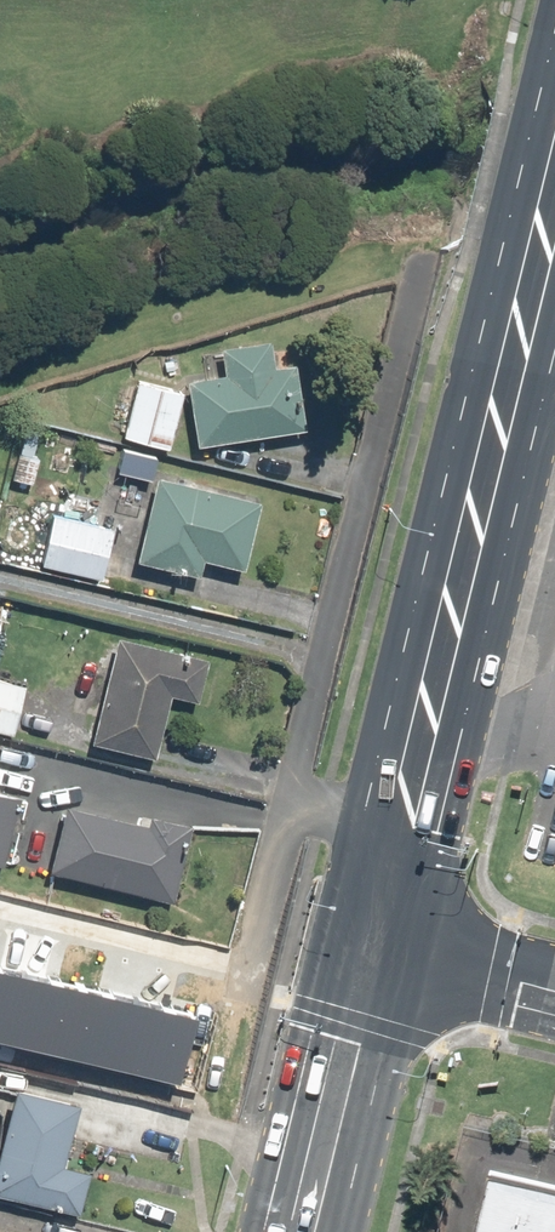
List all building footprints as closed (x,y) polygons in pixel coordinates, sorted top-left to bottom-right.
[(231,370),(193,375),(201,439),(313,424),(304,359),(280,362),(276,335),(227,341),(231,370)] [(186,388),(141,377),(127,432),(189,448),(195,424),(178,420),(186,388)] [(67,480),(22,470),(17,492),(62,502),(67,480)] [(264,496),(161,472),(141,560),(207,575),(211,555),(248,564),(264,496)] [(112,500),(68,490),(64,509),(52,506),(40,560),(106,575),(118,525),(106,523),(112,500)] [(213,652),(121,629),(96,736),(161,752),(175,691),(202,697),(213,652)] [(0,673),(0,726),(19,730),(30,679),(0,673)] [(0,739),(0,855),(11,858),(26,790),(12,787),(22,744),(0,739)] [(73,799),(56,866),(181,897),(200,819),(154,807),(151,819),(73,799)] [(177,1088),(195,1019),(0,971),(0,1044),(177,1088)] [(24,1078),(0,1167),(0,1187),(84,1209),(94,1169),(67,1162),(85,1094),(24,1078)] [(498,1168),(482,1231),(554,1231),(554,1182),(498,1168)]
